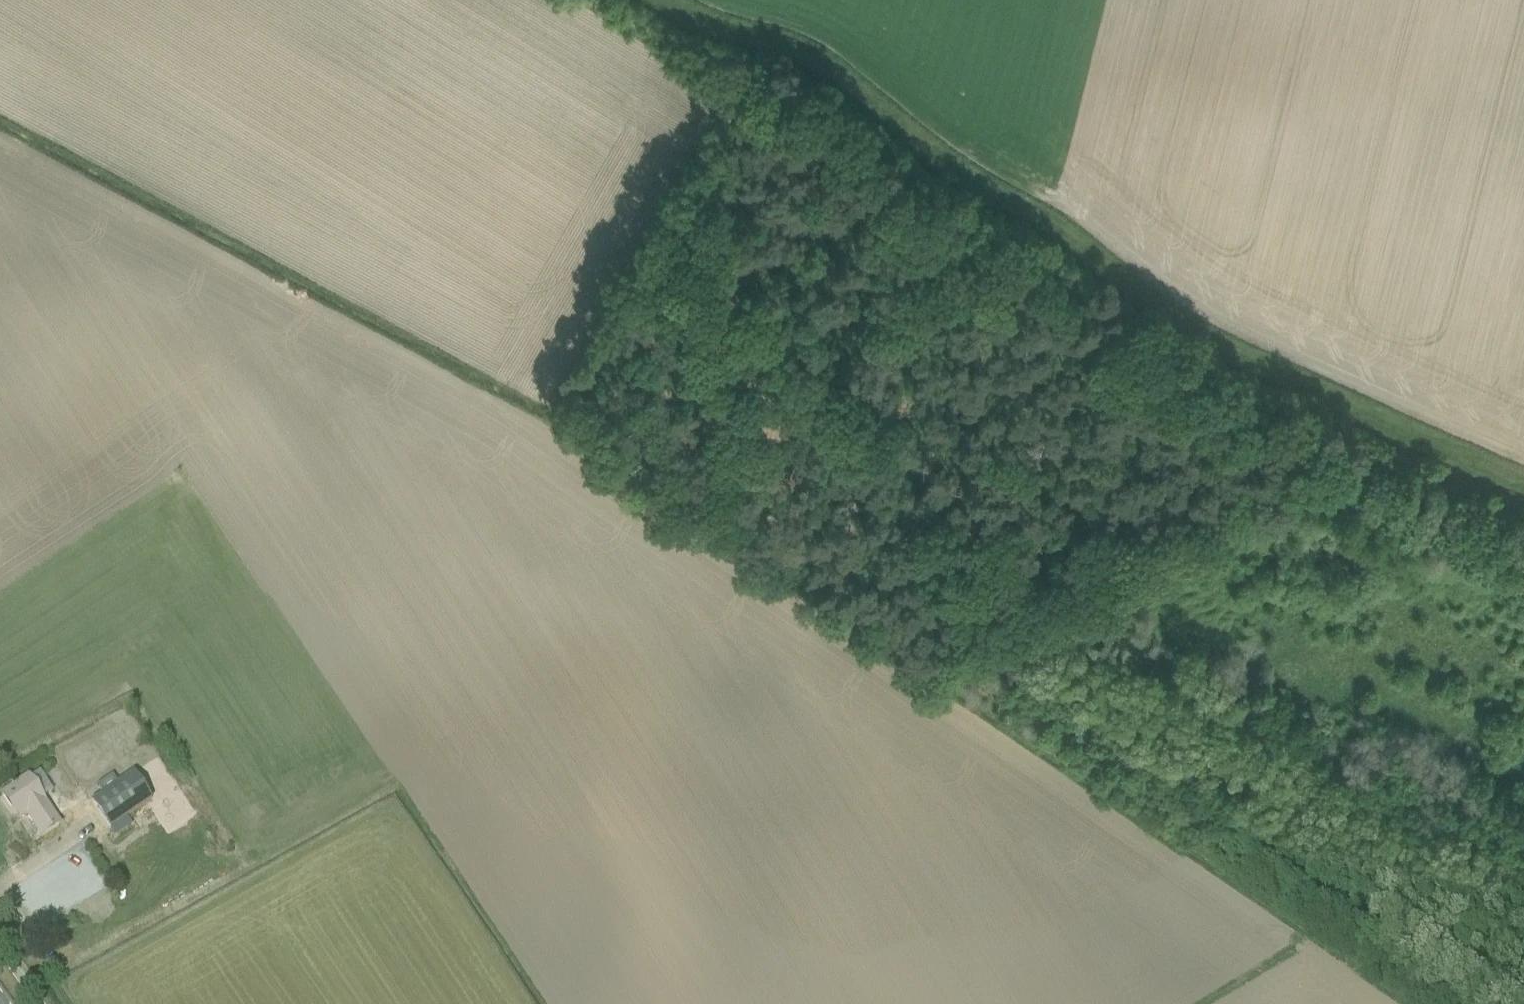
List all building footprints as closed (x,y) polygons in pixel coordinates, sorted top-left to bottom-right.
[(15,786),(14,785),(10,788),(11,789),(1,796),(16,820),(26,813),(41,837),(58,825),(42,800),(52,794),(38,773),(28,779),(27,778),(15,786)] [(91,803),(109,829),(114,838),(131,826),(126,818),(150,802),(132,775),(91,803)]
